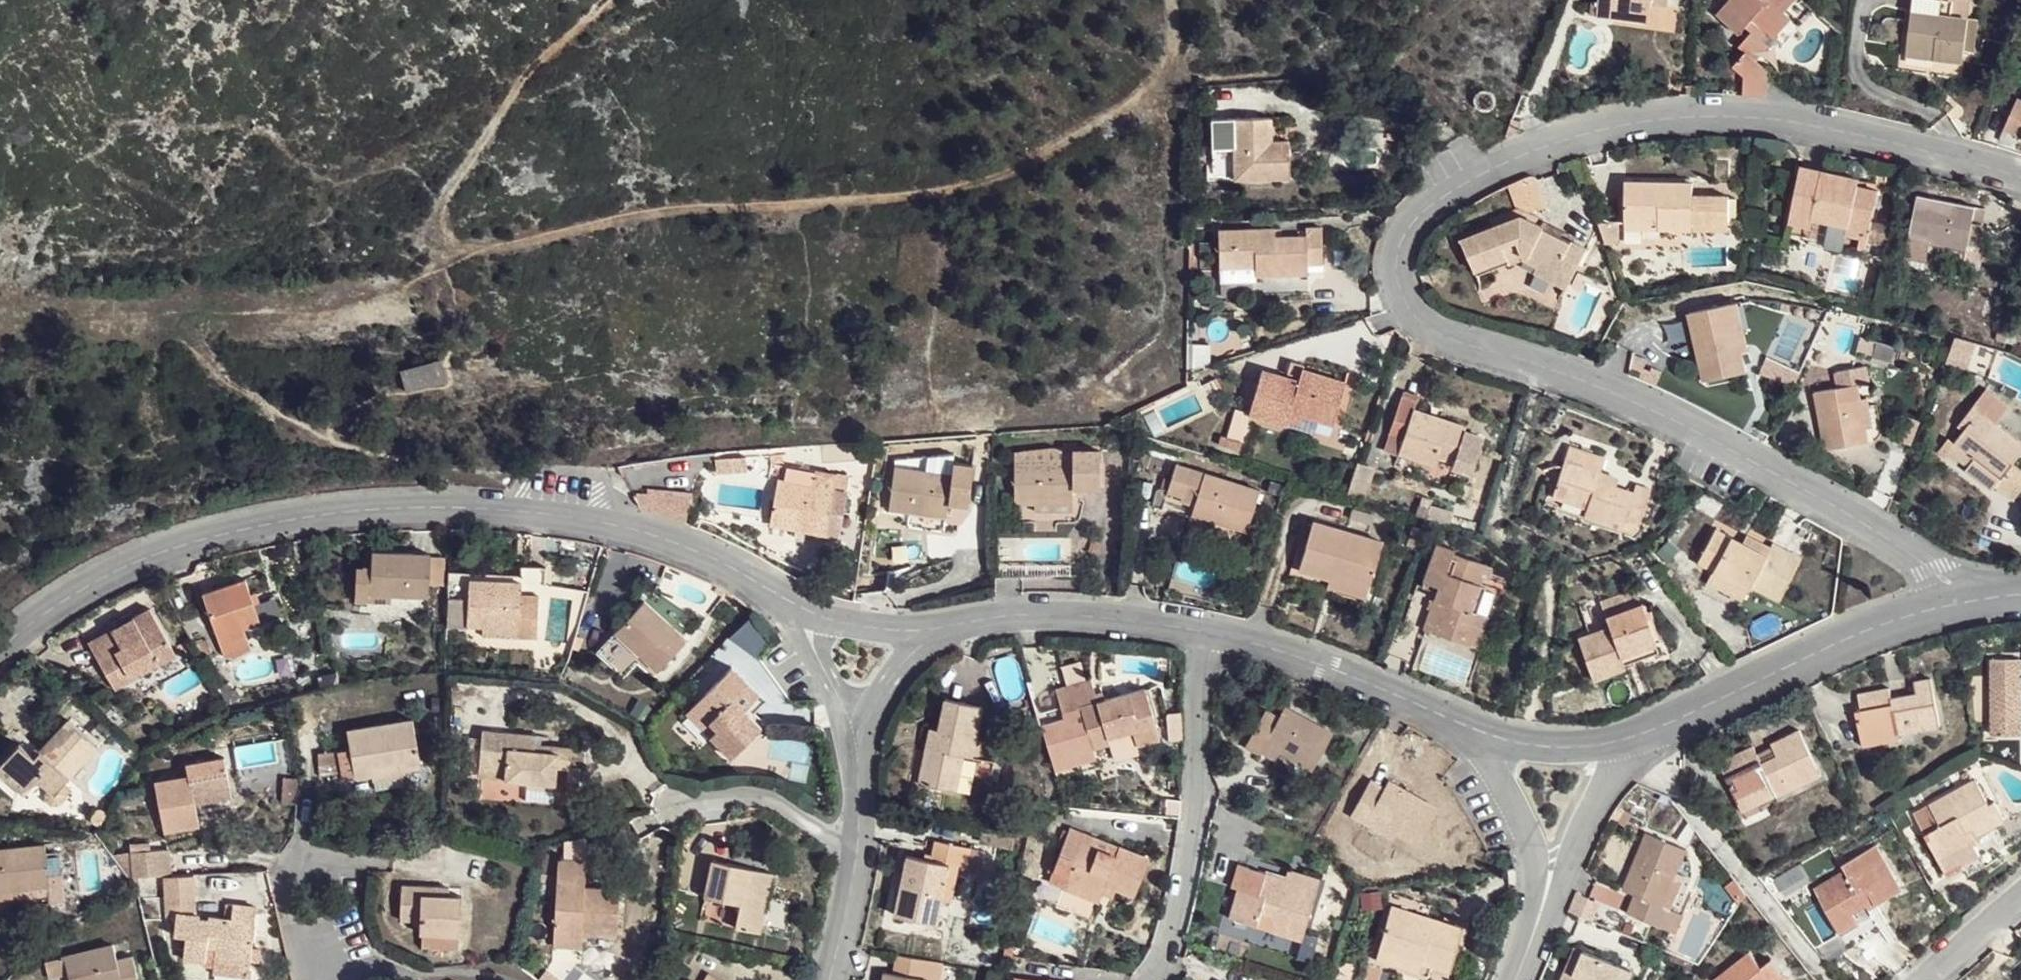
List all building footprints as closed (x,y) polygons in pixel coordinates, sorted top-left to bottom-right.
[(1657,7),(1671,10),(1673,0),(1604,0),(1603,8),(1611,9),(1619,10),(1619,15),(1646,19),(1648,7),(1657,7)] [(1730,1),(1717,14),(1739,34),(1747,26),(1753,19),(1759,24),(1776,39),(1793,21),(1785,12),(1797,0),(1729,0),(1730,1)] [(1902,52),(1945,58),(1960,59),(1967,11),(1909,3),(1902,52)] [(1655,28),(1657,7),(1648,7),(1646,19),(1619,15),(1617,23),(1655,28)] [(1753,30),(1759,24),(1753,19),(1747,26),(1753,31),(1739,45),(1747,52),(1756,61),(1769,46),(1753,30)] [(1746,79),(1746,97),(1758,98),(1770,99),(1771,74),(1756,61),(1747,52),(1734,66),(1746,79)] [(2020,100),(2007,133),(2017,136),(2020,138),(2020,100)] [(1271,134),(1278,134),(1278,116),(1238,118),(1240,180),(1296,178),(1296,159),(1296,141),(1278,142),(1271,143),(1271,134)] [(1825,172),(1796,167),(1784,234),(1862,247),(1873,189),(1851,186),(1854,177),(1825,172)] [(1656,226),(1656,233),(1688,234),(1688,227),(1688,200),(1688,185),(1654,185),(1620,185),(1619,226),(1656,226)] [(1688,200),(1688,227),(1726,228),(1725,201),(1688,200)] [(1969,231),(1973,211),(1945,206),(1918,200),(1908,242),(1927,247),(1924,267),(1958,274),(1964,250),(1975,252),(1980,233),(1969,231)] [(1984,214),(1973,211),(1969,231),(1980,233),(1984,214)] [(1547,280),(1564,287),(1581,253),(1516,221),(1488,232),(1461,243),(1474,280),(1488,275),(1487,269),(1502,263),(1516,257),(1550,274),(1547,280)] [(1260,238),(1260,229),(1222,230),(1222,268),(1259,267),(1260,277),(1310,275),(1309,265),(1326,265),(1325,246),(1325,227),(1309,228),(1309,237),(1280,238),(1260,238)] [(1688,227),(1688,234),(1725,235),(1726,228),(1688,227)] [(1279,228),(1260,229),(1260,238),(1280,238),(1279,228)] [(1505,272),(1519,267),(1516,257),(1502,263),(1505,269),(1505,272)] [(1560,294),(1564,287),(1547,280),(1550,274),(1516,257),(1519,267),(1529,272),(1528,278),(1560,294)] [(1488,275),(1505,269),(1502,263),(1487,269),(1488,275)] [(1585,327),(1606,286),(1578,272),(1557,313),(1585,327)] [(1738,301),(1727,303),(1740,362),(1747,361),(1741,332),(1745,330),(1738,301)] [(1740,362),(1727,303),(1684,312),(1697,381),(1719,377),(1742,372),(1740,362)] [(1954,340),(1944,365),(1963,372),(1971,346),(1965,344),(1954,340)] [(398,370),(403,393),(446,383),(440,360),(398,370)] [(1293,413),(1304,416),(1334,425),(1346,383),(1324,377),(1303,371),(1302,376),(1289,372),(1287,377),(1264,371),(1250,416),(1288,428),(1290,421),(1293,413)] [(1862,430),(1857,402),(1855,386),(1813,394),(1822,453),(1848,447),(1865,444),(1862,430)] [(1422,421),(1425,412),(1428,404),(1409,397),(1397,433),(1413,438),(1407,455),(1444,469),(1448,459),(1462,464),(1461,470),(1478,475),(1490,438),(1473,434),(1474,429),(1462,425),(1449,421),(1446,429),(1422,421)] [(1868,400),(1857,402),(1862,430),(1873,428),(1868,400)] [(2013,469),(2020,458),(2020,448),(1996,429),(2004,419),(1982,402),(1973,413),(1964,423),(1970,428),(1964,435),(1957,445),(1953,449),(1975,465),(2001,484),(1995,491),(2005,499),(2015,506),(2020,497),(2020,475),(2013,469)] [(1449,421),(1425,412),(1422,421),(1446,429),(1449,421)] [(1301,424),(1304,416),(1293,413),(1290,421),(1301,424)] [(1959,431),(1964,435),(1970,428),(1964,423),(1959,431)] [(1946,462),(1950,456),(1950,455),(1953,449),(1957,445),(1952,441),(1940,457),(1946,462)] [(1970,471),(1975,465),(1953,449),(1950,455),(1950,456),(1970,471)] [(1626,492),(1629,484),(1634,470),(1604,461),(1575,452),(1559,502),(1594,512),(1591,522),(1642,536),(1644,530),(1648,531),(1659,494),(1642,489),(1640,496),(1626,492)] [(1081,480),(1083,470),(1025,459),(1024,471),(1081,480)] [(927,476),(956,480),(958,467),(959,461),(929,463),(927,476)] [(1970,471),(1967,475),(1992,495),(1995,491),(2001,484),(1975,465),(1970,471)] [(1196,488),(1191,503),(1187,516),(1215,524),(1242,532),(1255,490),(1169,466),(1161,494),(1179,499),(1183,484),(1196,488)] [(958,467),(956,480),(954,497),(974,500),(979,470),(958,467)] [(1380,475),(1362,469),(1352,499),(1371,504),(1380,475)] [(1111,475),(1083,470),(1081,480),(1080,492),(1091,493),(1088,510),(1105,512),(1111,475)] [(1075,522),(1077,507),(1080,492),(1081,480),(1024,471),(1017,512),(1046,517),(1075,522)] [(954,497),(956,480),(927,476),(901,472),(893,516),(949,525),(950,519),(951,513),(952,505),(954,497)] [(835,495),(827,539),(838,541),(850,479),(839,476),(835,495)] [(827,539),(835,495),(777,484),(769,528),(798,532),(812,535),(827,539)] [(1179,499),(1191,503),(1196,488),(1183,484),(1179,499)] [(1642,489),(1629,484),(1626,492),(1640,496),(1642,489)] [(689,493),(637,488),(635,513),(687,518),(689,493)] [(1077,507),(1088,510),(1091,493),(1080,492),(1077,507)] [(974,500),(954,497),(952,505),(951,513),(971,516),(974,500)] [(1431,522),(1433,523),(1436,511),(1415,503),(1412,516),(1431,522)] [(796,542),(798,532),(769,528),(768,537),(796,542)] [(1387,548),(1316,528),(1302,576),(1318,580),(1335,585),(1337,579),(1374,590),(1387,548)] [(1755,545),(1747,542),(1722,532),(1707,565),(1721,571),(1720,575),(1757,590),(1759,587),(1788,600),(1808,556),(1793,550),(1778,543),(1776,547),(1758,539),(1755,545)] [(1751,535),(1747,542),(1755,545),(1758,539),(1751,535)] [(1488,585),(1492,587),(1497,575),(1492,573),(1492,570),(1461,559),(1462,556),(1445,550),(1429,592),(1445,599),(1432,635),(1455,644),(1479,653),(1490,625),(1475,619),(1488,585)] [(369,596),(387,597),(429,599),(430,557),(371,555),(371,573),(357,572),(356,604),(369,605),(369,596)] [(515,630),(514,642),(532,642),(534,603),(539,602),(540,575),(518,573),(517,590),(465,588),(464,628),(480,628),(515,630)] [(1753,600),(1757,590),(1720,575),(1715,583),(1753,600)] [(216,646),(242,637),(240,631),(257,626),(244,581),(222,587),(199,594),(216,646)] [(1509,593),(1492,587),(1488,585),(1475,619),(1490,625),(1496,627),(1509,593)] [(1628,663),(1643,657),(1653,653),(1664,649),(1644,595),(1608,608),(1618,634),(1584,646),(1601,689),(1633,677),(1632,673),(1628,663)] [(386,613),(387,597),(369,596),(369,605),(368,611),(386,613)] [(662,623),(642,602),(593,654),(620,680),(639,660),(653,674),(683,643),(662,623)] [(173,656),(146,610),(85,645),(96,665),(102,662),(107,670),(101,674),(112,691),(129,681),(125,675),(151,660),(155,667),(173,656)] [(479,640),(514,642),(515,630),(480,628),(479,640)] [(245,648),(242,637),(216,646),(218,656),(245,648)] [(1647,668),(1643,657),(1628,663),(1632,673),(1647,668)] [(2019,689),(2019,675),(2019,665),(1989,667),(1992,718),(2012,717),(2010,699),(2020,699),(2019,689)] [(713,689),(686,713),(702,731),(704,728),(711,735),(704,742),(724,764),(755,734),(739,718),(756,702),(730,673),(713,689)] [(1096,709),(1093,701),(1089,686),(1053,696),(1059,719),(1077,715),(1088,755),(1104,751),(1107,750),(1104,742),(1127,735),(1132,752),(1156,745),(1142,696),(1118,703),(1096,709)] [(1895,736),(1896,741),(1938,734),(1930,688),(1914,690),(1916,703),(1891,707),(1889,698),(1873,701),(1858,703),(1860,719),(1856,719),(1859,741),(1895,736)] [(1116,694),(1093,701),(1096,709),(1118,703),(1116,694)] [(2020,699),(2010,699),(2012,717),(1992,718),(1993,743),(2020,742),(2020,718),(2020,699)] [(932,756),(922,754),(916,791),(953,798),(959,761),(968,763),(977,712),(942,705),(939,720),(936,736),(932,756)] [(702,731),(686,713),(682,718),(704,742),(711,735),(704,728),(702,731)] [(1284,715),(1278,724),(1263,750),(1280,761),(1311,778),(1332,741),(1284,715)] [(1263,750),(1278,724),(1265,716),(1243,754),(1257,762),(1258,759),(1263,750)] [(398,763),(399,771),(418,768),(408,721),(343,733),(351,779),(367,776),(367,769),(398,763)] [(0,764),(0,768),(26,791),(33,784),(49,799),(94,751),(65,723),(32,759),(17,745),(8,756),(0,764)] [(522,783),(550,785),(551,768),(567,770),(567,748),(529,745),(530,736),(477,732),(472,772),(501,774),(500,781),(522,783)] [(926,734),(922,754),(932,756),(936,736),(926,734)] [(1897,749),(1896,741),(1895,736),(1859,741),(1861,753),(1897,749)] [(1763,793),(1769,805),(1816,782),(1795,738),(1765,752),(1767,755),(1759,758),(1752,762),(1748,754),(1714,770),(1731,807),(1763,793)] [(238,747),(241,765),(276,760),(273,741),(238,747)] [(1275,769),(1280,761),(1263,750),(1258,759),(1275,769)] [(194,785),(230,778),(227,757),(184,765),(186,777),(154,782),(163,833),(201,826),(198,809),(195,793),(194,785)] [(400,777),(399,771),(398,763),(367,769),(367,776),(369,781),(400,777)] [(0,768),(0,781),(36,813),(49,799),(33,784),(26,791),(0,768)] [(471,780),(500,781),(501,774),(472,772),(471,780)] [(231,787),(230,778),(194,785),(195,793),(231,787)] [(548,795),(550,785),(522,783),(521,792),(548,795)] [(1970,785),(1926,810),(1938,830),(1921,839),(1947,881),(1964,872),(1962,869),(1971,864),(1979,860),(1975,853),(1969,842),(1989,829),(2002,822),(1991,804),(1985,808),(1970,785)] [(1363,826),(1393,843),(1413,853),(1434,817),(1385,789),(1380,798),(1366,790),(1345,824),(1360,832),(1363,826)] [(1737,820),(1769,805),(1763,793),(1731,807),(1737,820)] [(1389,849),(1393,843),(1363,826),(1360,832),(1389,849)] [(1077,851),(1080,842),(1064,836),(1054,863),(1045,881),(1062,889),(1097,901),(1100,893),(1109,897),(1128,904),(1136,885),(1143,866),(1102,850),(1098,859),(1077,851)] [(1683,855),(1642,839),(1631,867),(1621,895),(1645,905),(1637,923),(1674,936),(1690,897),(1685,894),(1690,881),(1686,862),(1680,861),(1683,855)] [(1102,850),(1080,842),(1077,851),(1098,859),(1102,850)] [(22,891),(46,888),(41,845),(0,849),(0,894),(22,891)] [(169,848),(147,850),(147,846),(118,848),(120,878),(170,875),(169,848)] [(931,847),(927,867),(945,871),(962,876),(966,854),(931,847)] [(1840,877),(1809,896),(1845,956),(1865,944),(1885,933),(1873,912),(1898,898),(1871,852),(1837,871),(1840,877)] [(572,881),(578,882),(579,860),(557,859),(551,863),(548,937),(577,938),(576,935),(577,930),(611,932),(612,889),(578,888),(571,888),(572,881)] [(766,874),(708,861),(699,898),(733,906),(727,929),(753,934),(758,911),(765,882),(766,874)] [(945,871),(927,867),(904,863),(897,892),(890,921),(932,929),(937,907),(945,871)] [(953,874),(962,876),(945,871),(937,907),(945,910),(953,874)] [(1268,925),(1264,939),(1297,948),(1314,888),(1280,878),(1278,887),(1258,882),(1253,902),(1233,896),(1227,919),(1253,927),(1256,921),(1268,925)] [(765,882),(758,911),(767,913),(773,911),(779,908),(783,904),(785,897),(785,891),(780,887),(774,883),(765,882)] [(437,896),(437,888),(398,886),(396,921),(416,922),(416,928),(415,933),(419,934),(456,937),(458,896),(444,896),(437,896)] [(1091,912),(1097,901),(1062,889),(1057,899),(1091,912)] [(22,891),(0,894),(0,902),(24,899),(22,891)] [(1105,906),(1109,897),(1100,893),(1097,901),(1105,906)] [(1576,898),(1567,919),(1578,923),(1587,902),(1576,898)] [(1587,902),(1578,923),(1591,928),(1599,907),(1587,902)] [(212,959),(249,963),(250,951),(251,939),(244,938),(246,923),(252,924),(254,910),(230,906),(227,921),(205,918),(204,923),(194,921),(195,917),(173,915),(170,936),(181,938),(179,960),(202,962),(203,948),(212,950),(212,959)] [(1377,957),(1421,971),(1448,979),(1454,959),(1461,938),(1391,915),(1384,937),(1377,957)] [(1225,927),(1251,935),(1253,927),(1227,919),(1225,927)] [(1251,935),(1264,939),(1268,925),(1256,921),(1253,927),(1251,935)] [(661,934),(670,936),(672,927),(662,925),(661,934)] [(456,950),(456,937),(419,934),(418,946),(456,950)] [(576,948),(577,938),(548,937),(548,947),(576,948)] [(141,958),(123,961),(120,947),(61,960),(65,979),(146,979),(141,958)] [(1571,977),(1580,957),(1573,953),(1564,973),(1571,977)] [(1421,971),(1377,957),(1372,969),(1404,979),(1417,979),(1421,971)] [(1580,957),(1571,977),(1564,973),(1561,979),(1618,979),(1620,976),(1580,957)] [(248,973),(249,963),(212,959),(210,968),(248,973)] [(937,969),(891,961),(888,979),(936,979),(937,969)] [(1767,968),(1757,975),(1745,961),(1719,979),(1777,979),(1767,968)] [(702,970),(696,979),(719,979),(702,970)]
